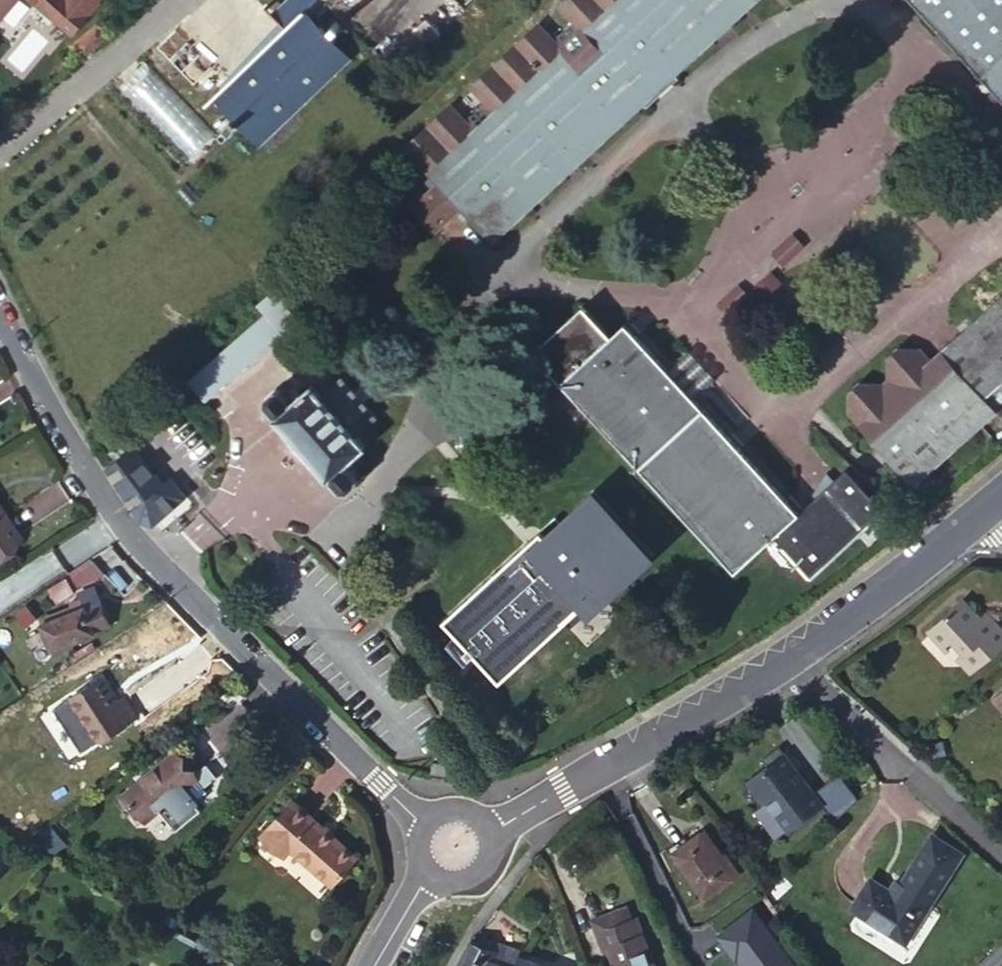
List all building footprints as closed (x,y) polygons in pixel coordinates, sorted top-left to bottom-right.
[(16,0),(0,0),(0,18),(16,0)] [(72,32),(100,0),(33,0),(72,32)] [(349,58),(303,10),(314,0),(285,0),(271,13),(265,6),(264,7),(283,27),(205,104),(206,105),(213,98),(259,146),(349,58)] [(574,21),(557,34),(540,15),(466,81),(487,102),(470,116),(450,98),(402,143),(429,172),(428,173),(437,183),(426,194),(421,188),(407,201),(434,230),(460,207),(492,241),(753,0),(556,0),(574,21)] [(986,76),(1001,94),(1001,0),(917,0),(986,76)] [(417,28),(431,43),(440,34),(426,19),(417,28)] [(74,42),(84,54),(109,34),(97,22),(74,42)] [(986,76),(978,84),(997,104),(1001,100),(1001,94),(986,76)] [(932,354),(922,344),(894,342),(886,353),(889,377),(878,378),(858,377),(849,385),(850,413),(861,426),(912,484),(999,409),(1001,407),(1001,290),(932,354)] [(269,294),(182,373),(205,401),(294,322),(269,294)] [(698,396),(671,364),(624,316),(612,328),(584,297),(529,346),(734,572),(774,535),(810,574),(884,504),(847,466),(834,478),(814,496),(802,505),(698,396)] [(689,349),(671,364),(698,396),(716,378),(689,349)] [(277,403),(275,406),(329,467),(331,465),(341,477),(348,477),(355,471),(355,464),(345,452),(365,433),(356,424),(375,405),(342,367),(322,384),(312,373),(293,390),(282,379),(273,379),(268,384),(268,393),(277,403)] [(102,458),(142,522),(153,523),(186,496),(164,472),(157,477),(129,440),(102,458)] [(814,496),(834,478),(822,464),(802,482),(814,496)] [(603,488),(552,534),(547,528),(445,618),(504,684),(586,611),(596,622),(667,560),(603,488)] [(17,537),(0,511),(0,548),(17,537)] [(79,543),(57,558),(67,573),(89,558),(79,543)] [(93,586),(79,593),(84,605),(40,623),(51,649),(110,624),(93,586)] [(963,596),(929,627),(944,644),(954,635),(967,649),(958,657),(970,671),(1001,643),(1001,628),(986,611),(980,615),(963,596)] [(120,704),(116,699),(100,677),(68,699),(95,739),(135,712),(126,700),(120,704)] [(122,694),(116,699),(120,704),(126,700),(122,694)] [(997,695),(993,699),(1001,709),(1001,701),(997,695)] [(818,804),(810,795),(797,780),(794,782),(789,777),(789,772),(769,750),(754,763),(760,770),(741,787),(758,807),(761,804),(787,832),(818,804)] [(173,752),(123,794),(145,818),(194,776),(173,752)] [(856,796),(837,771),(810,795),(818,804),(832,818),(856,796)] [(292,799),(260,834),(283,854),(290,847),(329,882),(354,854),(292,799)] [(703,829),(698,833),(730,878),(738,873),(723,853),(720,854),(703,829)] [(730,878),(698,833),(672,851),(703,897),(730,878)] [(893,892),(887,888),(869,878),(851,907),(904,940),(961,851),(931,834),(900,881),(893,892)] [(893,877),(887,888),(893,892),(900,881),(893,877)] [(591,925),(603,954),(608,952),(614,965),(654,965),(635,921),(631,923),(625,910),(591,925)] [(752,910),(716,935),(734,959),(736,958),(742,965),(792,965),(752,910)] [(485,937),(482,945),(498,951),(513,954),(516,948),(485,937)] [(470,940),(455,965),(492,965),(498,951),(482,945),(470,940)] [(519,956),(513,954),(498,951),(492,965),(545,965),(519,956)]
